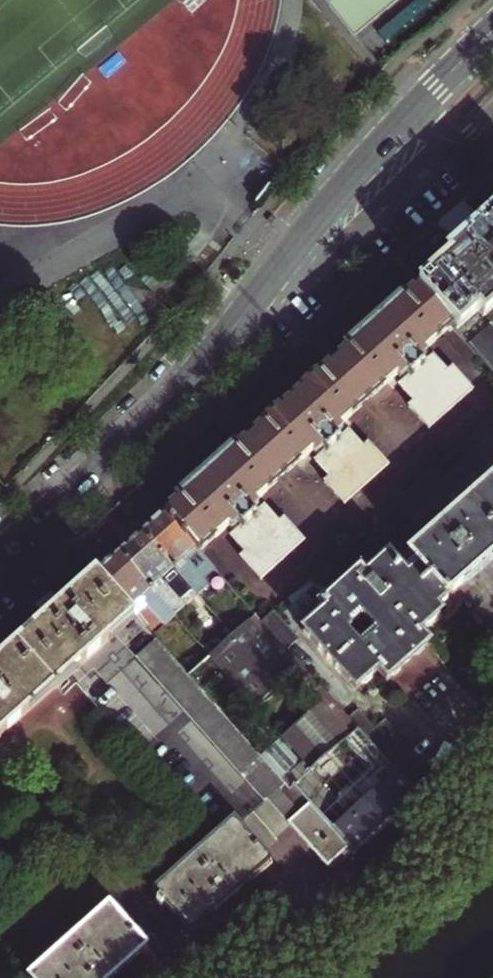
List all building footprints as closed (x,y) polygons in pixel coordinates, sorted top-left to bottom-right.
[(352,34),(394,0),(323,0),(352,34)] [(461,331),(481,313),(485,318),(492,311),(492,217),(448,257),(451,260),(421,287),(454,324),(461,331)] [(416,358),(454,324),(421,287),(249,439),(165,513),(199,552),(235,520),(241,526),(231,535),(246,551),(242,555),(261,576),(302,540),(283,518),(278,522),(263,506),(253,514),(248,508),(318,445),(324,451),(314,461),(328,478),(325,481),(344,503),(387,465),(368,443),(362,448),(348,431),(338,440),(332,433),(403,370),(409,377),(398,386),(413,403),(408,407),(428,429),(470,391),(451,370),(447,373),(432,356),(422,365),(416,358)] [(473,345),(492,367),(492,328),(473,345)] [(468,440),(429,474),(438,484),(476,450),(468,440)] [(448,600),(465,584),(492,559),(492,480),(428,538),(397,503),(376,521),(415,563),(448,600)] [(143,533),(180,574),(198,594),(209,585),(219,575),(202,556),(199,552),(165,513),(156,522),(143,533)] [(133,542),(121,554),(175,615),(187,604),(169,584),(180,574),(143,533),(133,542)] [(175,615),(121,554),(110,564),(98,574),(135,615),(147,605),(164,624),(175,615)] [(448,600),(415,563),(402,575),(388,559),(365,580),(359,573),(320,609),(326,615),(304,635),(355,692),(377,673),(387,684),(403,669),(428,646),(418,636),(440,616),(436,610),(448,600)] [(188,675),(135,615),(98,574),(45,622),(0,663),(0,741),(71,678),(209,840),(151,892),(189,933),(211,913),(268,862),(257,850),(273,836),(287,823),(326,867),(330,863),(334,866),(350,851),(334,834),(292,786),(288,789),(278,778),(259,756),(208,698),(188,675)] [(274,613),(261,623),(286,650),(298,640),(274,613)] [(256,616),(212,655),(231,678),(256,707),(294,674),(319,703),(281,736),(296,752),(329,724),(335,719),(349,737),(357,730),(349,721),(286,650),(261,623),(256,616)] [(231,678),(212,655),(188,675),(208,698),(231,678)] [(418,798),(438,780),(384,720),(375,728),(360,711),(349,721),(357,730),(418,798)] [(311,770),(343,742),(349,737),(335,719),(329,724),(296,752),(301,758),(311,770)] [(418,798),(357,730),(349,737),(343,742),(366,768),(336,795),(337,804),(350,819),(370,841),(418,798)] [(296,752),(281,736),(259,756),(278,778),(301,758),(296,752)] [(350,819),(334,834),(350,851),(353,855),(362,847),(370,841),(350,819)] [(105,905),(25,977),(108,977),(143,946),(105,905)]
